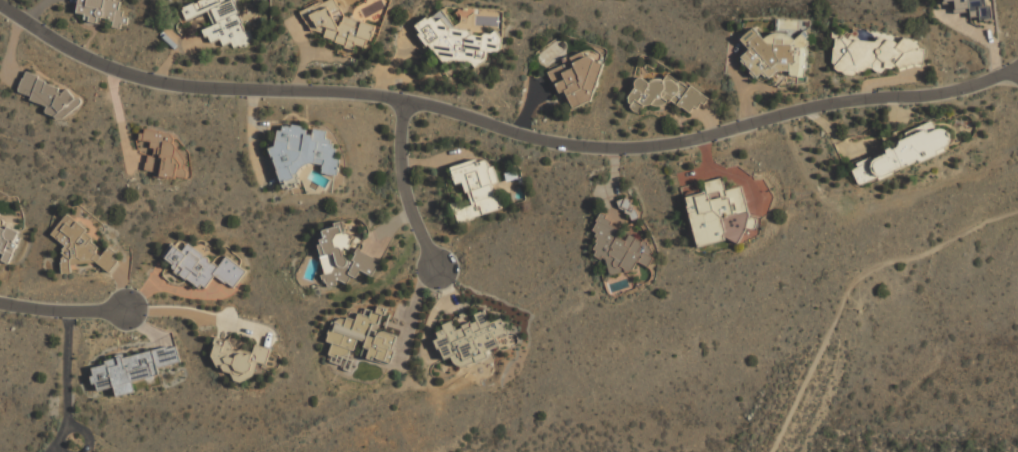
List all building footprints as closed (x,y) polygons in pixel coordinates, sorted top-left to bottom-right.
[(85,14),(84,21),(98,23),(99,18),(113,20),(112,27),(122,29),(124,18),(119,16),(122,0),(79,0),(76,13),(85,14)] [(182,7),(186,19),(208,12),(213,26),(204,28),(208,43),(220,39),(222,45),(231,42),(233,48),(253,41),(250,30),(244,32),(234,0),(204,0),(182,7)] [(944,1),(954,0),(955,11),(970,11),(970,19),(990,18),(989,5),(985,6),(984,0),(944,0),(944,1)] [(374,23),(332,12),(332,9),(305,1),(300,20),(310,23),(308,33),(354,46),(354,44),(367,48),(374,23)] [(754,78),(764,72),(767,78),(779,70),(787,71),(790,76),(806,77),(807,35),(804,30),(801,32),(797,25),(803,21),(782,20),(782,26),(775,25),(775,31),(762,39),(755,27),(740,37),(749,51),(740,56),(754,78)] [(437,62),(486,63),(486,52),(499,52),(499,27),(419,26),(418,46),(437,46),(437,62)] [(922,66),(924,44),(900,41),(891,41),(890,35),(888,35),(867,39),(862,38),(860,31),(838,35),(835,34),(832,57),(835,72),(847,73),(865,70),(883,72),(883,69),(896,66),(900,67),(912,65),(922,66)] [(572,107),(604,94),(593,66),(592,66),(585,50),(562,59),(564,64),(548,71),(557,93),(565,90),(572,107)] [(17,93),(47,105),(44,113),(66,122),(76,97),(61,91),(63,87),(25,73),(17,93)] [(705,95),(679,80),(678,81),(667,74),(663,81),(654,76),(650,83),(639,77),(624,102),(640,112),(647,101),(662,110),(668,100),(694,115),(705,95)] [(285,181),(293,178),(294,171),(315,164),(322,165),(321,173),(338,175),(338,165),(335,154),(335,153),(331,139),(325,139),(326,130),(312,128),(312,134),(305,133),(303,126),(293,125),(277,130),(275,146),(269,148),(285,181)] [(938,156),(936,150),(951,144),(944,126),(935,129),(936,131),(849,160),(857,184),(938,156)] [(500,210),(494,184),(496,183),(489,157),(450,167),(455,184),(464,182),(470,207),(455,210),(458,221),(500,210)] [(697,247),(746,237),(746,234),(755,232),(752,219),(749,219),(742,186),(724,190),(721,178),(704,182),(706,192),(685,196),(697,247)] [(117,261),(109,272),(94,261),(70,264),(71,272),(61,272),(62,245),(50,233),(66,214),(86,229),(84,233),(91,237),(97,247),(94,252),(101,257),(108,246),(116,252),(113,257),(117,261)] [(356,249),(346,269),(342,248),(348,248),(353,237),(344,233),(341,214),(334,228),(322,230),(323,236),(318,246),(323,273),(323,272),(325,286),(343,283),(339,280),(355,278),(359,270),(370,276),(379,261),(356,249)] [(592,256),(611,263),(608,271),(618,275),(621,269),(631,272),(635,261),(647,266),(654,246),(627,236),(626,240),(617,237),(621,226),(598,217),(592,233),(599,236),(592,256)] [(20,232),(0,223),(0,261),(6,264),(20,232)] [(246,271),(233,287),(214,274),(202,289),(171,267),(175,263),(162,254),(171,242),(181,250),(187,243),(218,265),(226,257),(246,271)] [(501,318),(488,322),(484,310),(472,314),(474,320),(454,327),(452,321),(440,325),(442,331),(434,333),(442,359),(452,357),(455,368),(487,358),(485,351),(499,346),(496,337),(506,333),(501,318)] [(92,369),(97,389),(113,386),(116,396),(136,391),(134,381),(159,375),(158,366),(179,360),(175,344),(124,358),(122,354),(105,360),(105,365),(92,369)] [(214,345),(210,354),(218,366),(231,372),(245,372),(251,369),(253,360),(267,364),(271,347),(255,345),(252,351),(245,354),(237,353),(234,358),(227,356),(223,346),(214,345)]
